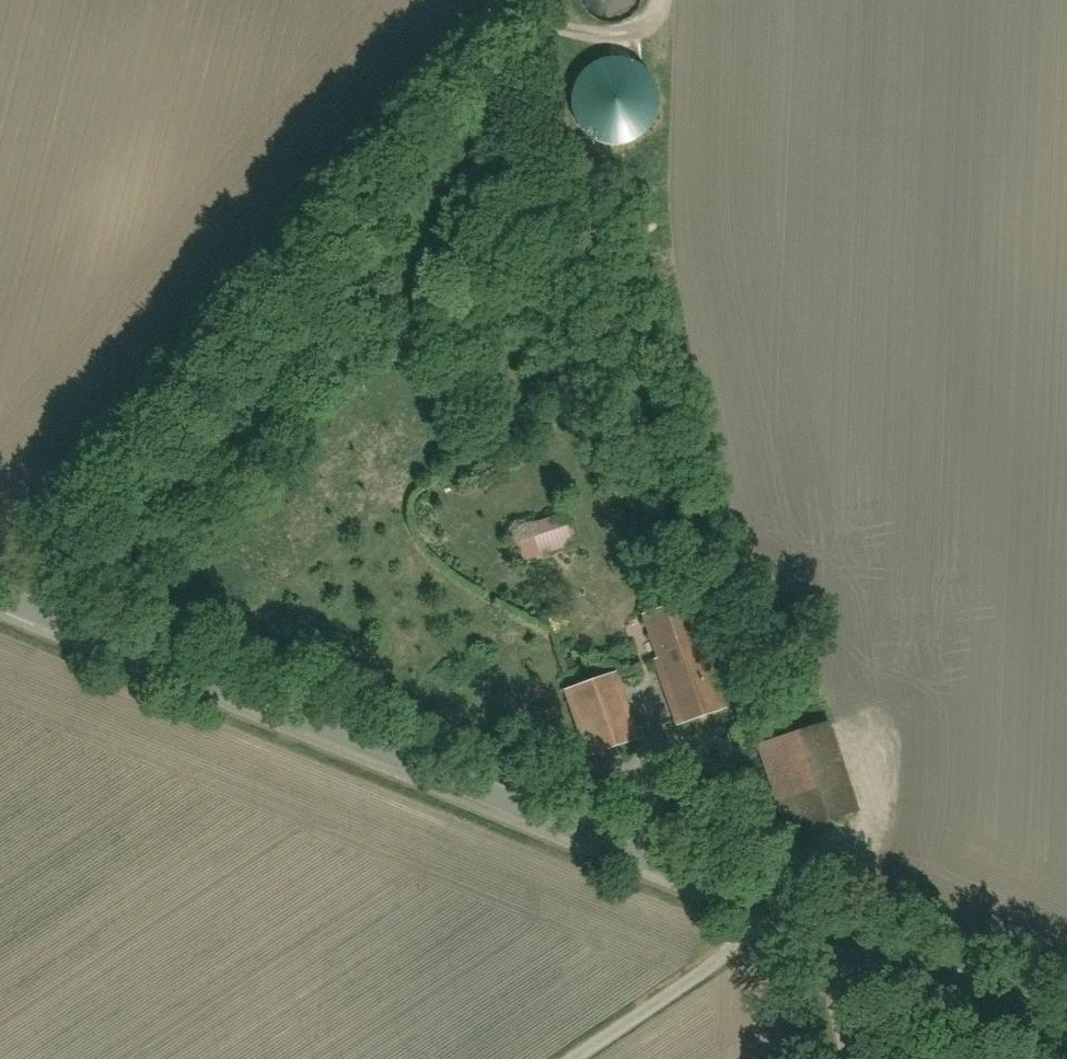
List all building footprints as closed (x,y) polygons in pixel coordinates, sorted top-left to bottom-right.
[(515,530),(524,565),(572,552),(562,517),(515,530)] [(637,613),(670,723),(719,708),(686,599),(637,613)] [(559,681),(581,755),(622,743),(601,669),(559,681)] [(823,719),(749,745),(779,831),(853,805),(823,719)]
